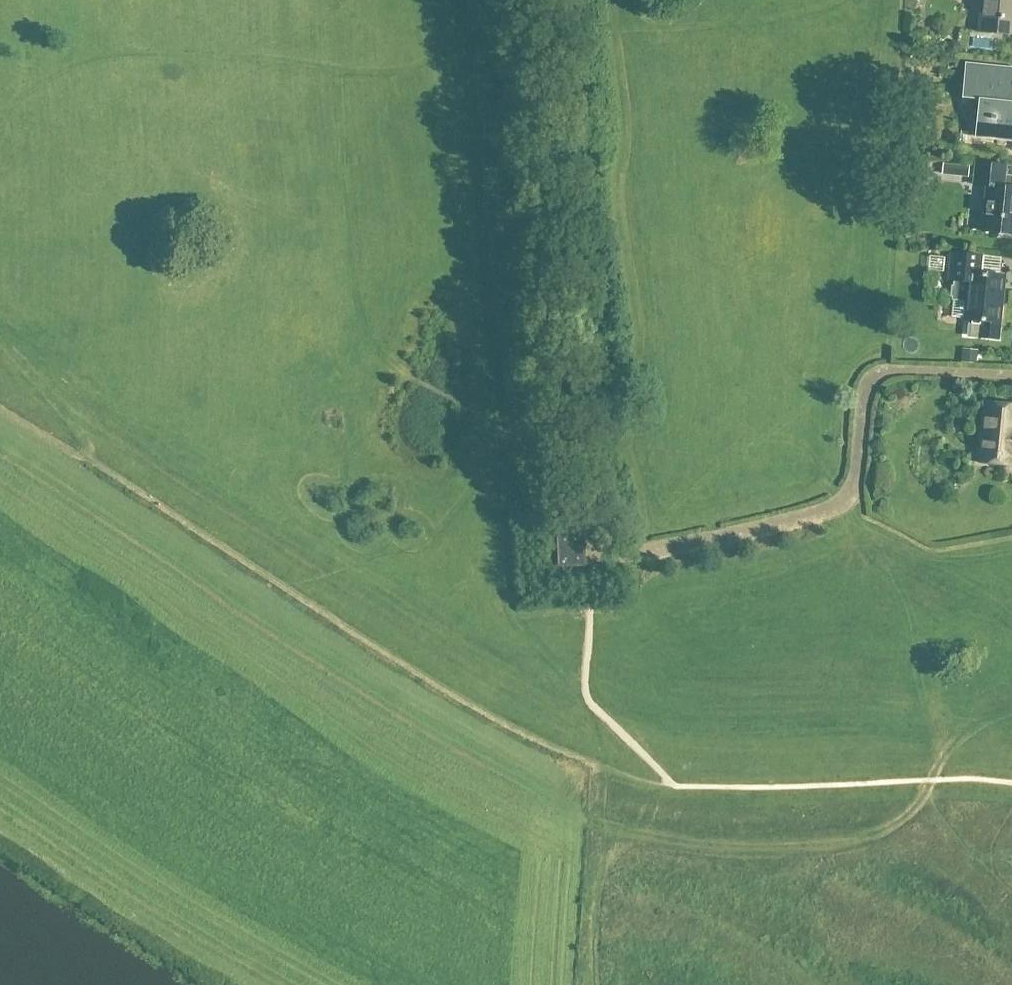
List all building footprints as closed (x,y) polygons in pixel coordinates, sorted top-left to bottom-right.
[(980,31),(1011,34),(1011,0),(984,0),(980,31)] [(966,63),(962,98),(980,100),(976,137),(1011,141),(1011,68),(966,63)] [(975,163),(973,185),(988,187),(983,231),(1011,234),(1011,188),(1004,187),(1006,166),(975,163)] [(923,249),(921,264),(937,267),(939,252),(923,249)] [(953,254),(950,280),(954,281),(952,301),(955,301),(953,317),(965,318),(965,320),(972,320),(970,336),(998,339),(1004,277),(979,274),(981,256),(953,254)] [(963,348),(962,361),(978,363),(979,349),(963,348)] [(985,402),(979,462),(1011,466),(1011,405),(985,402)] [(587,567),(586,531),(558,532),(559,568),(587,567)]
